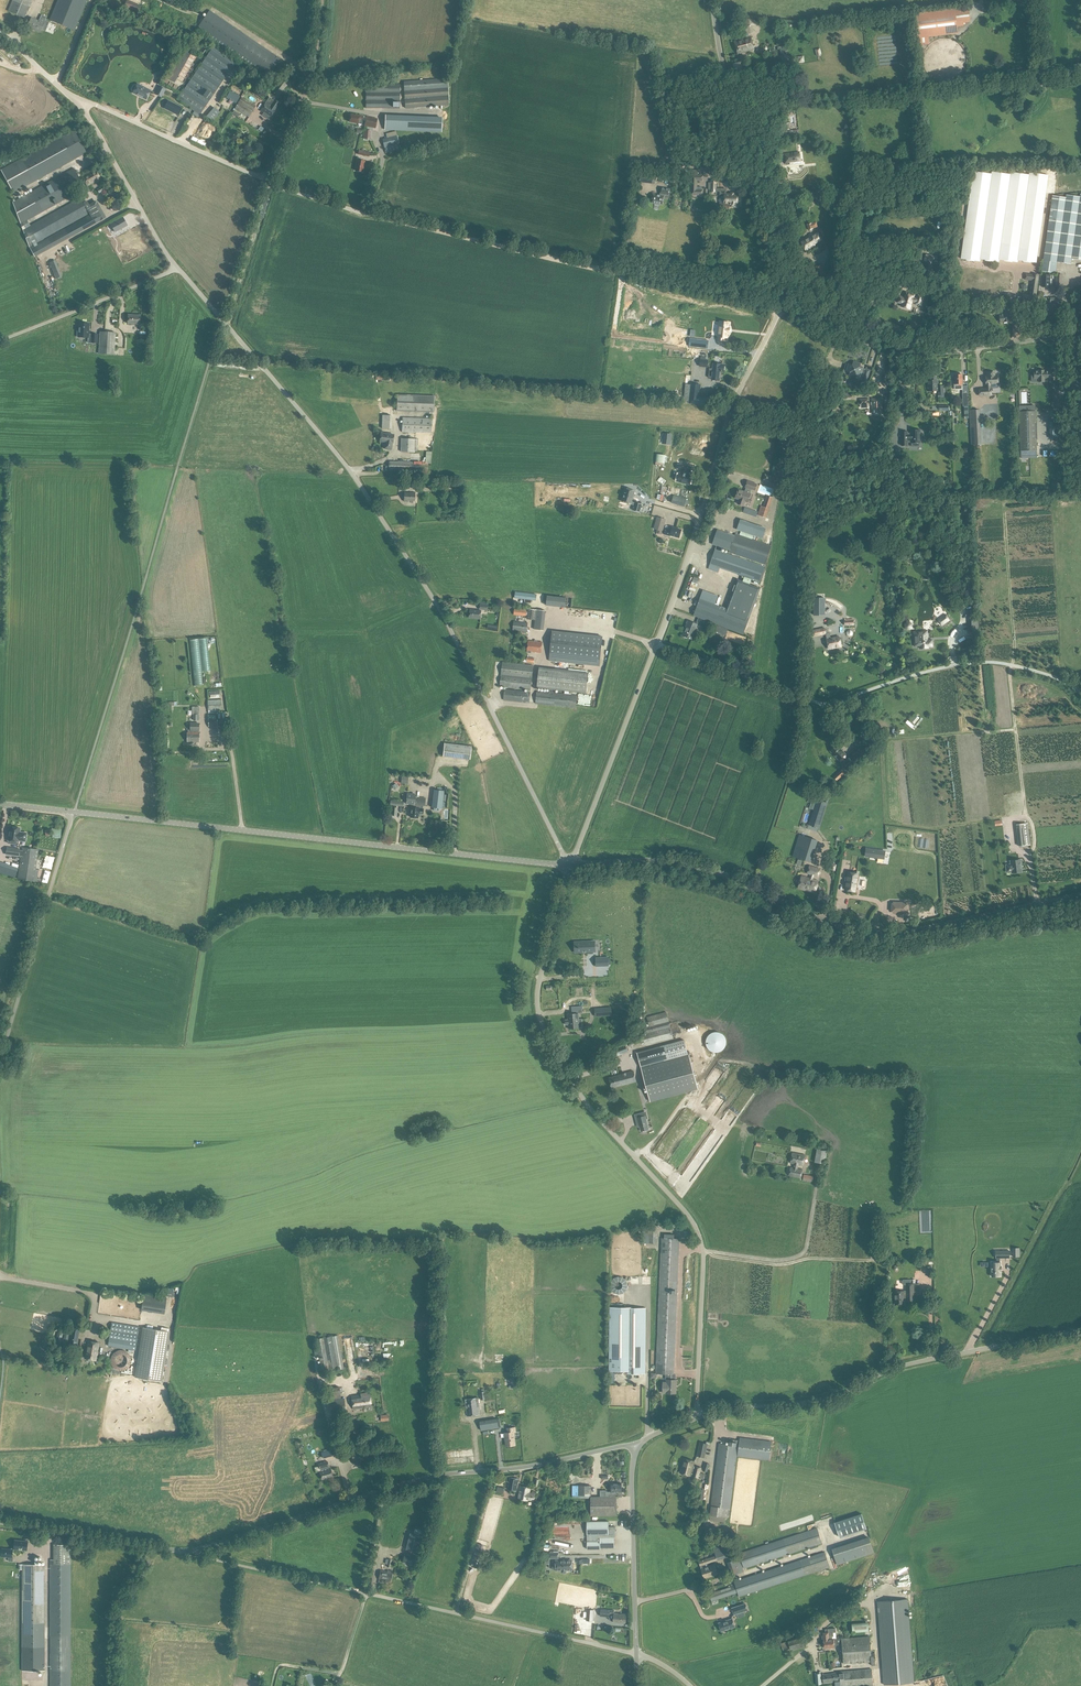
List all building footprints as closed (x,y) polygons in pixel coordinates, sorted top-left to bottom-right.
[(8,11),(25,18),(27,12),(28,12),(30,8),(33,0),(12,0),(8,11)] [(50,20),(75,30),(88,0),(58,0),(50,20)] [(955,9),(915,13),(919,45),(930,44),(929,37),(958,34),(957,26),(964,25),(964,23),(971,22),(969,8),(956,10),(955,9)] [(32,18),(32,17),(27,27),(32,29),(40,32),(44,23),(46,18),(49,19),(51,15),(41,11),(39,15),(41,16),(39,21),(32,18)] [(745,35),(746,38),(734,41),(738,55),(754,50),(751,37),(749,37),(749,35),(749,34),(750,34),(756,31),(758,25),(755,20),(749,18),(743,20),(742,27),(744,32),(746,33),(745,35)] [(191,32),(200,38),(202,34),(193,29),(191,32)] [(778,50),(780,49),(781,56),(788,55),(787,47),(786,46),(777,47),(778,50)] [(215,91),(234,59),(216,48),(214,51),(209,48),(195,71),(201,75),(198,79),(192,75),(191,77),(215,91)] [(183,49),(179,57),(167,78),(175,83),(189,57),(191,54),(183,49)] [(733,63),(735,74),(744,72),(742,62),(733,63)] [(404,90),(447,87),(447,79),(404,83),(404,90)] [(286,85),(280,81),(280,80),(273,91),(279,95),(286,85)] [(133,93),(146,99),(150,90),(138,84),(133,93)] [(366,108),(400,108),(400,84),(366,84),(366,108)] [(160,86),(155,94),(162,97),(166,89),(160,86)] [(447,87),(404,90),(406,109),(449,105),(447,87)] [(230,90),(225,99),(235,105),(240,96),(230,90)] [(253,111),(256,106),(241,97),(238,102),(253,111)] [(269,97),(266,102),(266,103),(276,109),(279,104),(269,97)] [(168,100),(164,108),(178,115),(182,107),(168,100)] [(253,111),(238,102),(235,109),(249,117),(253,111)] [(266,102),(260,111),(270,117),(276,109),(266,103),(266,102)] [(208,118),(215,108),(212,106),(204,115),(208,118)] [(217,110),(210,118),(211,120),(219,112),(217,110)] [(784,110),(766,110),(766,117),(775,117),(775,118),(784,118),(784,110)] [(162,122),(165,117),(159,112),(156,117),(162,122)] [(349,122),(362,124),(363,116),(359,115),(359,116),(350,114),(349,122)] [(418,131),(419,116),(385,115),(385,130),(387,130),(386,131),(390,132),(390,130),(418,131)] [(235,125),(237,126),(239,127),(242,123),(233,117),(226,128),(231,131),(232,129),(235,125)] [(366,117),(365,126),(375,128),(377,119),(366,117)] [(74,130),(61,137),(74,160),(86,153),(74,130)] [(387,138),(383,139),(384,147),(396,144),(399,143),(397,136),(387,138)] [(61,137),(1,170),(14,193),(74,160),(61,137)] [(799,152),(785,153),(786,164),(790,164),(790,165),(802,163),(801,154),(800,154),(799,152)] [(357,157),(357,159),(355,170),(363,172),(365,161),(360,160),(361,158),(357,157)] [(74,168),(13,202),(21,224),(77,193),(73,185),(81,181),(74,168)] [(83,177),(88,186),(95,182),(96,183),(102,180),(96,170),(83,177)] [(1008,195),(1010,175),(992,172),(992,173),(973,171),(960,258),(979,261),(980,258),(998,261),(1007,194),(1008,195)] [(645,174),(639,173),(637,181),(644,182),(645,174)] [(1010,175),(1008,195),(1007,194),(998,261),(999,258),(1017,261),(1017,258),(1035,261),(1048,176),(1030,173),(1029,176),(1011,173),(1010,175)] [(696,181),(692,181),(691,195),(702,195),(702,190),(702,187),(697,187),(697,189),(695,189),(696,181)] [(717,182),(711,182),(711,183),(709,183),(708,190),(711,190),(710,191),(717,191),(720,191),(720,196),(725,196),(725,198),(725,199),(726,199),(725,203),(723,203),(722,208),(729,208),(729,207),(731,207),(736,207),(737,201),(738,202),(738,197),(737,197),(737,194),(734,194),(731,194),(726,194),(726,189),(717,189),(717,182)] [(660,204),(663,204),(665,194),(669,195),(670,189),(661,188),(660,193),(661,193),(661,196),(653,194),(652,202),(655,203),(654,204),(659,205),(660,204)] [(1043,261),(1057,262),(1071,264),(1072,259),(1080,260),(1080,194),(1080,197),(1067,195),(1066,198),(1052,196),(1043,261)] [(30,247),(35,257),(105,218),(96,202),(89,206),(87,202),(84,204),(80,198),(23,229),(30,247)] [(123,219),(111,225),(115,233),(127,226),(123,219)] [(818,227),(816,222),(807,225),(809,230),(818,227)] [(817,231),(800,240),(806,251),(822,242),(817,231)] [(939,257),(925,255),(924,265),(932,266),(931,270),(937,271),(939,257)] [(1043,261),(1042,271),(1056,273),(1057,262),(1043,261)] [(827,276),(823,264),(813,267),(817,279),(827,276)] [(1035,302),(1039,275),(1034,274),(1034,275),(1026,274),(1025,279),(1033,280),(1030,295),(1023,294),(1022,299),(1029,301),(1035,302)] [(55,283),(46,285),(49,298),(58,295),(55,283)] [(1001,294),(1003,307),(1000,308),(1001,315),(1000,315),(1001,322),(1010,321),(1009,308),(1012,308),(1010,293),(1001,294)] [(901,306),(910,309),(912,302),(915,303),(915,304),(921,306),(924,296),(918,294),(916,299),(905,295),(904,298),(900,296),(898,302),(902,304),(901,306)] [(999,303),(999,300),(998,297),(980,300),(981,305),(992,304),(992,305),(997,305),(997,303),(999,303)] [(1050,298),(1050,304),(1043,304),(1043,314),(1056,315),(1056,302),(1058,302),(1058,298),(1050,298)] [(56,310),(60,304),(55,301),(51,306),(56,310)] [(128,315),(128,323),(140,324),(140,315),(128,315)] [(723,337),(726,337),(726,332),(727,332),(728,328),(727,328),(727,322),(718,322),(717,340),(723,340),(723,337)] [(88,337),(92,337),(91,342),(97,343),(97,334),(92,334),(88,334),(89,323),(79,323),(79,330),(77,330),(77,337),(78,337),(88,337)] [(100,331),(99,353),(116,354),(118,332),(100,331)] [(690,339),(689,346),(708,348),(709,341),(690,339)] [(700,359),(700,367),(708,367),(709,360),(706,360),(706,359),(706,357),(701,356),(701,359),(700,359)] [(862,380),(867,381),(870,371),(859,367),(860,363),(854,361),(852,365),(849,364),(847,371),(850,372),(849,376),(856,378),(857,374),(864,376),(862,380)] [(710,368),(709,377),(712,378),(712,379),(719,380),(720,371),(724,371),(725,365),(721,364),(721,366),(713,365),(713,369),(710,368)] [(1034,372),(1034,373),(1031,373),(1031,379),(1038,379),(1038,382),(1044,382),(1044,381),(1050,381),(1050,371),(1044,371),(1044,370),(1038,370),(1038,371),(1034,372)] [(986,376),(987,384),(986,384),(987,388),(979,388),(979,395),(992,395),(991,384),(998,384),(997,375),(994,375),(994,372),(988,373),(988,376),(986,376)] [(956,375),(956,382),(954,382),(954,389),(963,389),(962,382),(962,374),(956,375)] [(938,395),(944,395),(943,385),(937,386),(936,376),(930,376),(930,381),(928,381),(928,385),(927,385),(928,391),(938,390),(938,395)] [(690,403),(707,405),(707,400),(697,399),(699,384),(692,384),(691,385),(690,401),(690,403)] [(397,394),(397,406),(396,411),(434,412),(435,395),(397,394)] [(882,414),(881,398),(872,399),(872,409),(873,409),(874,415),(882,414)] [(971,431),(981,430),(980,410),(970,410),(971,431)] [(1021,451),(1037,450),(1036,439),(1037,439),(1037,438),(1036,438),(1036,434),(1037,434),(1037,433),(1036,433),(1036,428),(1037,428),(1037,427),(1036,427),(1035,423),(1036,423),(1036,422),(1035,411),(1019,412),(1021,451)] [(431,425),(431,418),(432,418),(402,417),(402,432),(431,433),(431,425)] [(1059,422),(1049,422),(1050,439),(1059,438),(1059,422)] [(920,443),(920,430),(911,430),(911,434),(908,434),(908,432),(901,432),(902,446),(908,446),(908,441),(911,441),(911,443),(920,443)] [(982,445),(981,430),(971,431),(971,445),(982,445)] [(392,442),(393,435),(381,433),(380,441),(385,442),(384,448),(391,449),(392,442)] [(672,434),(665,433),(664,444),(671,445),(672,434)] [(414,451),(415,439),(401,438),(401,452),(414,452),(414,451)] [(1040,461),(1050,461),(1050,454),(1040,453),(1040,461)] [(389,461),(388,466),(388,470),(389,470),(428,471),(428,463),(421,463),(421,462),(389,461)] [(679,469),(683,471),(682,474),(679,473),(677,481),(690,485),(692,477),(688,476),(689,472),(690,473),(692,468),(680,464),(679,469)] [(746,488),(745,492),(738,489),(735,498),(739,499),(737,504),(744,506),(745,501),(748,502),(751,494),(750,493),(751,489),(755,491),(758,484),(747,480),(745,487),(746,488)] [(441,492),(463,493),(463,484),(442,483),(441,492)] [(626,488),(622,501),(631,504),(635,505),(634,510),(640,512),(642,504),(636,502),(636,503),(632,502),(635,491),(626,488)] [(404,501),(415,501),(415,492),(404,492),(404,501)] [(677,496),(675,504),(684,507),(687,499),(677,496)] [(767,496),(763,507),(769,509),(773,497),(767,496)] [(758,519),(764,521),(767,511),(761,509),(758,519)] [(657,517),(654,529),(657,530),(656,533),(662,535),(666,519),(657,517)] [(740,520),(737,530),(763,539),(767,528),(741,519),(740,520)] [(671,532),(665,530),(664,534),(670,536),(670,535),(680,537),(682,529),(673,527),(671,532)] [(718,529),(713,544),(717,545),(715,549),(720,551),(722,547),(730,550),(730,552),(765,564),(772,546),(736,533),(735,536),(718,529)] [(718,572),(720,567),(759,581),(765,567),(720,551),(715,549),(710,563),(709,568),(718,572)] [(703,590),(696,608),(693,616),(698,617),(706,620),(743,634),(750,617),(761,588),(737,579),(726,608),(715,604),(718,596),(703,590)] [(537,595),(516,592),(515,598),(525,599),(524,602),(531,603),(532,600),(536,600),(537,595)] [(825,598),(814,598),(814,615),(825,615),(825,598)] [(528,609),(527,619),(535,620),(537,609),(528,609)] [(469,618),(480,619),(481,611),(470,610),(469,618)] [(950,620),(945,614),(938,619),(942,626),(950,620)] [(706,620),(698,617),(696,623),(704,626),(706,620)] [(977,617),(968,617),(969,634),(978,634),(977,617)] [(906,622),(904,624),(904,628),(907,630),(911,630),(913,627),(913,623),(910,621),(910,620),(906,620),(906,622)] [(527,632),(528,623),(514,621),(513,631),(527,632)] [(688,621),(683,635),(693,639),(696,631),(695,630),(697,624),(688,621)] [(817,630),(812,631),(813,636),(818,635),(826,634),(825,630),(825,628),(817,630)] [(828,630),(825,630),(826,634),(827,639),(829,649),(841,646),(841,644),(844,644),(842,638),(840,639),(839,637),(831,638),(830,633),(828,633),(828,630)] [(928,640),(927,630),(914,631),(914,646),(920,645),(920,648),(928,648),(928,647),(932,646),(932,640),(928,640)] [(603,637),(552,631),(549,661),(600,666),(603,637)] [(527,651),(541,653),(543,642),(528,641),(527,651)] [(199,671),(208,670),(206,650),(203,650),(203,646),(198,647),(192,648),(195,684),(200,683),(199,671)] [(503,662),(501,686),(531,689),(534,665),(503,662)] [(540,668),(538,687),(587,692),(589,673),(540,668)] [(530,703),(531,692),(505,689),(503,700),(530,703)] [(576,708),(577,697),(577,695),(537,691),(535,704),(576,708)] [(222,710),(221,704),(221,700),(208,700),(208,713),(217,713),(217,710),(221,710),(222,710)] [(208,715),(209,727),(217,726),(217,719),(215,719),(215,714),(208,715)] [(190,723),(190,730),(188,730),(188,732),(199,732),(199,723),(190,723)] [(199,732),(188,732),(187,732),(188,743),(194,743),(194,742),(199,742),(199,732)] [(831,749),(830,751),(839,761),(846,754),(837,744),(835,746),(834,745),(831,749)] [(472,750),(445,747),(443,761),(470,764),(472,750)] [(861,753),(856,749),(850,754),(855,759),(861,753)] [(843,769),(834,777),(837,781),(844,774),(845,775),(847,773),(843,769)] [(432,807),(442,809),(444,791),(434,790),(432,807)] [(419,808),(422,808),(423,806),(425,806),(426,798),(415,797),(415,795),(407,794),(406,804),(411,804),(412,804),(412,806),(419,807),(419,808)] [(820,828),(828,803),(816,799),(808,825),(820,828)] [(397,808),(397,806),(403,807),(404,802),(390,800),(390,805),(393,806),(393,807),(392,807),(391,815),(396,815),(397,808)] [(419,807),(412,806),(410,817),(418,818),(419,814),(423,814),(423,809),(422,808),(419,808),(419,807)] [(20,828),(10,827),(8,840),(15,841),(14,844),(18,844),(18,840),(26,841),(27,833),(20,832),(20,828)] [(799,834),(792,856),(811,862),(813,856),(805,854),(808,843),(810,838),(799,834)] [(1030,838),(1019,839),(1019,846),(1030,845),(1030,838)] [(18,849),(7,848),(6,854),(19,856),(21,856),(22,850),(20,850),(20,849),(18,849)] [(21,856),(19,879),(35,881),(37,865),(39,849),(37,849),(22,848),(22,850),(21,856)] [(876,858),(884,859),(885,851),(867,849),(866,856),(870,857),(871,856),(876,857),(876,858)] [(1012,873),(1021,871),(1021,868),(1022,868),(1021,863),(1020,863),(1019,860),(1011,861),(1011,866),(1006,866),(1007,872),(1012,871),(1012,873)] [(0,862),(0,872),(15,877),(18,868),(0,862)] [(830,863),(829,869),(835,871),(837,864),(830,863)] [(810,866),(807,874),(810,875),(814,876),(818,877),(821,869),(810,866)] [(857,885),(856,885),(858,874),(848,872),(847,883),(846,883),(845,890),(856,891),(857,885)] [(802,876),(798,888),(814,893),(818,881),(813,879),(814,876),(810,875),(809,878),(802,876)] [(906,902),(894,902),(894,904),(892,904),(892,912),(894,912),(894,914),(906,914),(906,912),(907,912),(907,905),(906,905),(906,902)] [(592,941),(576,942),(577,952),(592,952),(592,949),(596,949),(595,944),(592,944),(592,941)] [(630,969),(597,971),(599,988),(616,987),(616,981),(624,981),(624,979),(634,978),(634,979),(637,979),(636,973),(630,973),(630,969)] [(568,1020),(565,1020),(566,1024),(569,1024),(569,1029),(580,1028),(579,1025),(582,1025),(582,1019),(579,1019),(578,1013),(578,1010),(572,1010),(572,1014),(568,1014),(568,1020)] [(671,1027),(667,1012),(647,1017),(649,1026),(644,1028),(645,1033),(642,1034),(645,1045),(673,1037),(671,1027)] [(664,1061),(688,1055),(684,1039),(660,1046),(664,1061)] [(628,1052),(626,1045),(614,1049),(617,1056),(628,1052)] [(664,1061),(660,1046),(637,1052),(641,1068),(650,1102),(698,1089),(689,1055),(688,1055),(664,1061)] [(634,1071),(618,1075),(618,1076),(609,1078),(612,1087),(621,1085),(636,1081),(634,1071)] [(644,1112),(635,1115),(637,1125),(639,1124),(641,1131),(649,1129),(644,1112)] [(814,1162),(825,1164),(827,1151),(817,1149),(814,1162)] [(653,1158),(661,1163),(666,1156),(658,1151),(653,1158)] [(794,1163),(793,1167),(791,1167),(789,1176),(801,1178),(803,1169),(798,1168),(799,1164),(803,1165),(805,1155),(793,1152),(791,1163),(794,1163)] [(803,1181),(813,1183),(814,1176),(804,1174),(803,1181)] [(643,1243),(650,1243),(657,1243),(657,1238),(658,1238),(658,1224),(643,1224),(643,1243)] [(664,1238),(661,1238),(656,1373),(656,1374),(666,1374),(674,1374),(680,1239),(674,1238),(664,1238)] [(996,1258),(997,1258),(997,1262),(992,1262),(992,1276),(1000,1276),(1000,1272),(1001,1272),(1001,1266),(1000,1266),(1000,1262),(1000,1258),(1010,1258),(1010,1251),(996,1251),(996,1258)] [(904,1291),(895,1291),(895,1304),(904,1304),(904,1300),(906,1300),(906,1301),(914,1301),(914,1292),(914,1284),(913,1284),(911,1284),(911,1280),(911,1279),(903,1280),(902,1281),(902,1284),(904,1285),(906,1285),(906,1291),(904,1291)] [(650,1280),(637,1280),(637,1288),(650,1288),(650,1280)] [(144,1296),(142,1310),(165,1313),(167,1299),(144,1296)] [(610,1307),(609,1358),(632,1358),(632,1374),(645,1374),(646,1307),(610,1307)] [(136,1350),(139,1326),(111,1322),(108,1346),(136,1350)] [(170,1331),(169,1331),(143,1327),(136,1377),(162,1381),(170,1331)] [(77,1347),(80,1329),(72,1328),(68,1345),(77,1347)] [(338,1335),(337,1335),(316,1339),(322,1372),(344,1368),(338,1335)] [(353,1345),(351,1336),(344,1338),(347,1354),(352,1353),(351,1345),(353,1345)] [(99,1351),(98,1351),(100,1343),(87,1341),(84,1358),(96,1360),(97,1355),(98,1355),(99,1351)] [(632,1374),(632,1358),(609,1358),(609,1371),(628,1371),(628,1373),(632,1374)] [(663,1382),(663,1393),(676,1393),(676,1380),(676,1374),(674,1374),(666,1374),(665,1382),(663,1382)] [(352,1395),(353,1409),(371,1407),(370,1393),(367,1394),(367,1393),(361,1393),(361,1394),(352,1395)] [(345,1398),(341,1398),(330,1399),(332,1413),(346,1411),(345,1398)] [(479,1398),(465,1399),(467,1416),(479,1414),(478,1406),(479,1406),(479,1398)] [(453,1420),(462,1419),(462,1405),(453,1405),(453,1420)] [(516,1432),(515,1427),(507,1428),(508,1432),(505,1433),(506,1446),(516,1445),(514,1432),(516,1432)] [(769,1461),(770,1459),(772,1441),(740,1437),(737,1456),(769,1461)] [(719,1443),(711,1506),(710,1515),(729,1517),(739,1440),(729,1439),(728,1444),(719,1443)] [(705,1458),(708,1444),(700,1442),(697,1456),(705,1458)] [(331,1450),(328,1450),(323,1452),(321,1452),(323,1458),(332,1456),(331,1450)] [(702,1467),(693,1465),(694,1461),(684,1458),(680,1473),(692,1476),(692,1477),(699,1478),(702,1467)] [(330,1468),(325,1470),(325,1467),(329,1466),(327,1461),(318,1463),(319,1469),(321,1468),(322,1471),(320,1471),(322,1479),(333,1476),(330,1468)] [(518,1479),(511,1478),(508,1489),(516,1491),(518,1479)] [(608,1492),(607,1490),(607,1497),(615,1497),(622,1497),(622,1492),(622,1483),(611,1483),(611,1491),(611,1492),(608,1492)] [(591,1485),(578,1485),(578,1495),(591,1495),(591,1485)] [(530,1493),(531,1488),(521,1486),(519,1499),(528,1500),(534,1501),(535,1493),(530,1493)] [(600,1497),(591,1497),(591,1516),(615,1515),(615,1497),(607,1497),(607,1490),(600,1490),(600,1497)] [(840,1537),(866,1529),(862,1514),(835,1522),(840,1537)] [(609,1527),(609,1521),(587,1521),(587,1549),(600,1549),(600,1548),(614,1547),(614,1536),(613,1536),(613,1534),(615,1534),(615,1526),(609,1527)] [(817,1528),(784,1539),(739,1553),(744,1568),(822,1543),(817,1528)] [(424,1536),(411,1533),(407,1549),(419,1552),(424,1536)] [(734,1539),(720,1537),(713,1536),(712,1541),(733,1544),(734,1539)] [(11,1548),(11,1549),(13,1549),(13,1553),(14,1553),(14,1549),(27,1550),(28,1541),(15,1540),(14,1548),(11,1548)] [(851,1553),(851,1562),(857,1560),(856,1560),(864,1558),(865,1558),(874,1555),(874,1552),(870,1540),(870,1548),(867,1548),(863,1548),(863,1551),(860,1550),(851,1553)] [(481,1556),(484,1545),(478,1543),(471,1566),(478,1568),(481,1556)] [(713,1547),(716,1554),(718,1560),(728,1557),(723,1544),(713,1547)] [(13,1549),(11,1549),(1,1548),(0,1557),(8,1558),(8,1561),(13,1562),(13,1557),(12,1557),(13,1553),(13,1549)] [(373,1552),(369,1570),(375,1571),(378,1553),(373,1552)] [(407,1552),(407,1555),(404,1554),(402,1562),(412,1565),(414,1557),(411,1556),(411,1553),(407,1552)] [(825,1552),(800,1560),(734,1581),(735,1585),(738,1593),(739,1597),(805,1575),(830,1567),(825,1552)] [(716,1555),(699,1561),(704,1578),(718,1574),(715,1564),(709,1565),(708,1563),(717,1560),(716,1555)] [(571,1560),(559,1560),(556,1560),(556,1570),(561,1570),(561,1572),(566,1572),(566,1570),(571,1570),(571,1568),(573,1568),(573,1565),(571,1565),(571,1560)] [(45,1564),(22,1564),(22,1671),(45,1671),(45,1564)] [(50,1564),(50,1672),(71,1671),(71,1565),(50,1564)] [(387,1572),(381,1570),(379,1579),(385,1580),(385,1581),(390,1582),(392,1571),(388,1570),(387,1572)] [(738,1593),(735,1585),(709,1594),(711,1601),(738,1593)] [(907,1599),(877,1601),(884,1685),(914,1682),(907,1599)] [(745,1603),(732,1608),(734,1615),(748,1610),(745,1603)] [(601,1609),(600,1616),(609,1617),(609,1613),(614,1614),(613,1622),(625,1623),(626,1614),(614,1613),(614,1610),(601,1609)] [(732,1618),(718,1623),(721,1632),(735,1627),(732,1618)] [(852,1632),(869,1631),(868,1622),(852,1624),(852,1632)] [(825,1648),(834,1647),(833,1639),(831,1639),(831,1636),(833,1636),(833,1632),(824,1633),(825,1648)] [(810,1635),(803,1640),(807,1646),(814,1641),(812,1638),(810,1635)] [(871,1653),(871,1651),(870,1636),(841,1638),(843,1664),(871,1662),(871,1666),(876,1665),(875,1652),(871,1653)] [(802,1639),(788,1643),(791,1650),(804,1646),(802,1639)] [(840,1685),(868,1685),(873,1685),(872,1669),(839,1671),(840,1681),(840,1685)] [(50,1672),(50,1685),(71,1685),(71,1671),(50,1672)] [(837,1672),(822,1674),(824,1683),(835,1682),(840,1681),(839,1671),(839,1672),(837,1672)]
